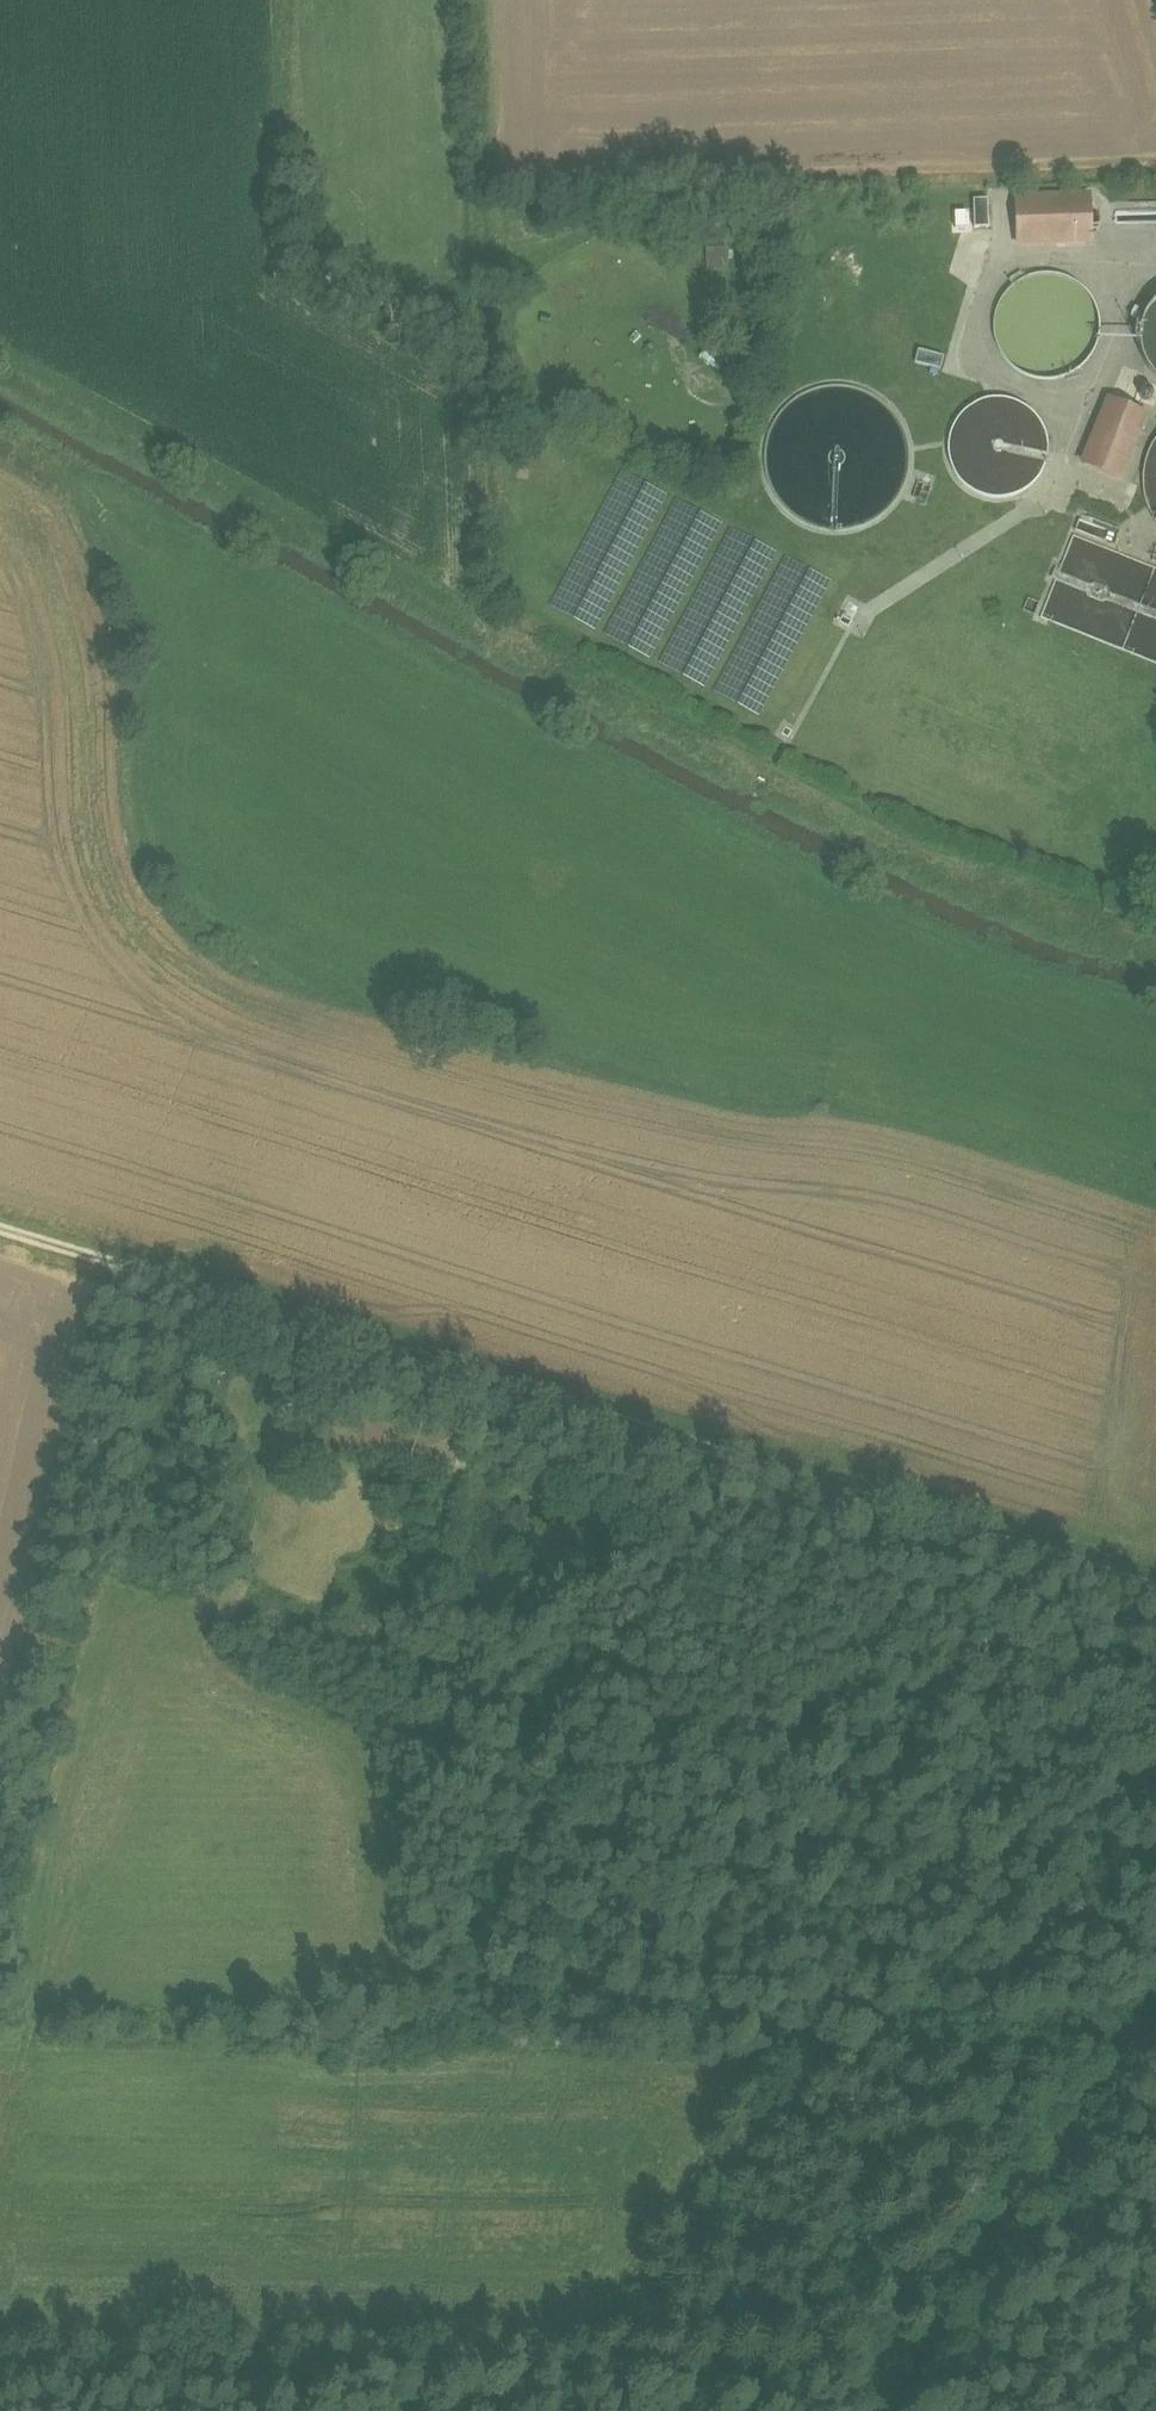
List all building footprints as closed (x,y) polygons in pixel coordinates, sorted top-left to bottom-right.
[(1095,203),(1019,205),(1021,256),(1096,253),(1095,203)] [(993,238),(992,210),(979,210),(979,218),(979,238),(993,238)] [(979,238),(979,218),(964,218),(964,244),(979,244),(979,238)] [(1100,309),(1088,293),(1070,282),(1049,279),(1029,284),(1012,297),(1001,314),(998,335),(1003,354),(1016,372),(1032,382),(1054,386),(1074,381),(1091,368),(1102,351),(1105,330),(1100,309)] [(1150,334),(1147,353),(1151,371),(1155,377),(1155,324),(1150,334)] [(1048,433),(1036,418),(1019,408),(1000,405),(981,410),(965,421),(955,438),(952,457),(956,475),(968,492),(984,502),(1005,505),(1024,501),(1039,489),(1050,472),(1053,453),(1048,433)] [(1152,422),(1111,405),(1084,471),(1125,487),(1152,422)] [(583,623),(718,686),(782,548),(672,497),(673,493),(623,470),(595,529),(597,529),(593,538),(609,545),(604,557),(602,557),(591,581),(600,586),(583,623)] [(786,555),(740,648),(752,654),(753,651),(766,657),(761,669),(777,677),(782,667),(787,669),(824,596),(808,589),(818,570),(786,555)]
